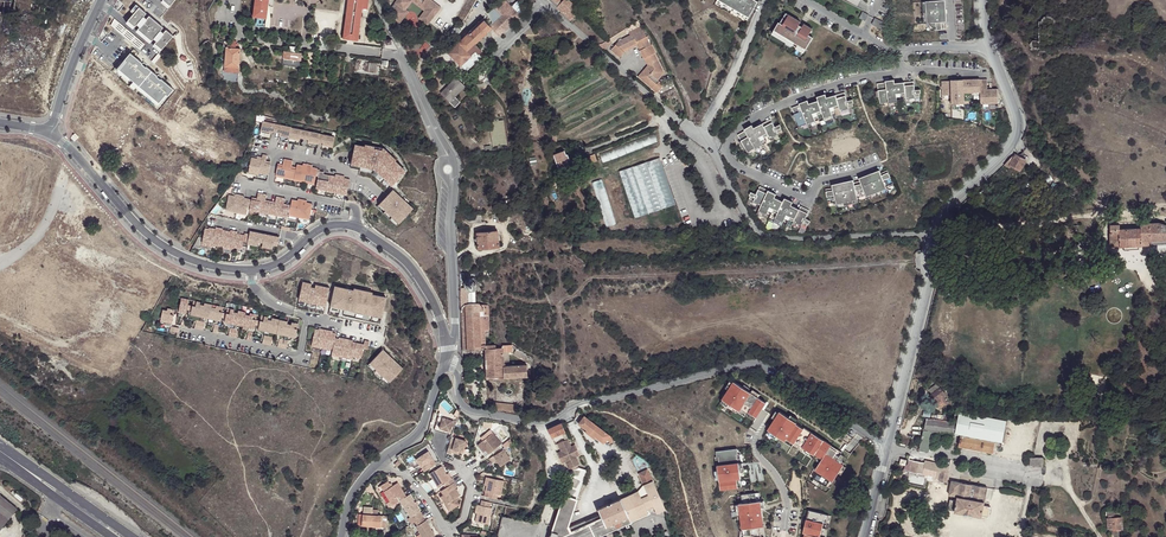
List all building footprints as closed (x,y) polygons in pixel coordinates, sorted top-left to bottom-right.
[(11,1),(3,0),(0,0),(0,12),(9,13),(11,1)] [(171,7),(164,0),(161,3),(169,9),(171,7)] [(253,16),(266,18),(266,15),(268,5),(268,0),(255,0),(253,16)] [(348,10),(360,12),(361,7),(365,8),(367,7),(368,6),(368,0),(349,0),(348,10)] [(390,9),(393,11),(390,14),(397,18),(399,20),(406,12),(404,10),(411,0),(397,0),(390,9)] [(397,18),(395,20),(400,23),(409,11),(406,9),(412,2),(424,11),(419,18),(422,20),(422,17),(427,11),(413,0),(411,0),(404,10),(406,12),(399,20),(397,18)] [(427,11),(422,17),(422,20),(426,23),(429,23),(434,15),(434,12),(436,10),(438,11),(441,7),(432,0),(413,0),(427,11)] [(466,3),(474,9),(479,2),(479,1),(480,0),(468,0),(466,3)] [(503,0),(502,0),(488,13),(492,23),(495,30),(493,31),(499,35),(518,16),(503,0)] [(559,7),(572,19),(579,11),(567,0),(565,0),(559,7)] [(725,4),(732,8),(748,17),(753,7),(757,1),(755,0),(718,0),(725,4)] [(927,2),(925,2),(926,24),(928,24),(929,32),(944,30),(943,23),(946,22),(945,0),(942,1),(942,0),(927,0),(927,2)] [(466,3),(460,12),(468,18),(469,18),(475,9),(474,9),(466,3)] [(145,14),(138,8),(127,21),(134,27),(145,14)] [(748,17),(732,8),(731,10),(747,20),(749,18),(748,17)] [(360,12),(348,10),(346,10),(343,39),(358,40),(362,12),(360,12)] [(868,14),(862,11),(859,16),(865,20),(868,14)] [(468,18),(460,12),(458,16),(460,21),(465,23),(468,18)] [(807,34),(811,29),(784,14),(775,30),(793,41),(797,43),(805,48),(812,37),(807,34)] [(162,28),(148,16),(137,29),(151,41),(162,28)] [(884,23),(874,17),(871,23),(883,30),(884,23)] [(482,19),(448,52),(466,71),(484,54),(474,44),(491,29),(491,28),(489,26),(482,19)] [(134,27),(127,21),(124,23),(132,30),(134,27)] [(446,37),(452,41),(461,30),(456,25),(446,37)] [(655,92),(659,91),(663,87),(663,84),(660,81),(666,75),(656,53),(657,53),(653,44),(651,45),(641,27),(629,33),(631,36),(619,42),(612,51),(620,58),(625,53),(625,50),(642,42),(646,48),(641,51),(645,59),(647,58),(651,66),(645,73),(642,73),(638,77),(655,92)] [(151,41),(137,29),(134,32),(149,44),(151,41)] [(791,45),(793,41),(775,30),(772,34),(791,45)] [(172,37),(164,31),(154,43),(161,50),(172,37)] [(398,50),(392,39),(390,40),(388,40),(385,40),(385,49),(396,50),(398,50)] [(625,50),(625,53),(639,46),(641,51),(646,48),(642,42),(625,50)] [(161,50),(154,43),(151,46),(158,52),(161,50)] [(797,43),(795,48),(803,52),(805,48),(797,43)] [(225,66),(239,68),(241,48),(239,48),(236,48),(232,48),(226,47),(225,66)] [(283,59),(301,61),(302,53),(284,51),(283,59)] [(173,90),(130,54),(116,71),(159,107),(173,90)] [(301,68),(301,61),(283,59),(283,65),(301,68)] [(441,93),(450,102),(465,86),(456,78),(441,93)] [(963,104),(963,93),(979,92),(980,104),(997,103),(996,89),(986,89),(986,79),(978,80),(978,79),(949,81),(940,82),(941,96),(950,96),(951,104),(963,104)] [(886,83),(878,84),(880,104),(889,103),(890,108),(898,106),(897,94),(900,94),(901,103),(907,103),(906,98),(908,98),(908,99),(915,98),(915,97),(920,97),(920,94),(921,94),(921,90),(915,91),(914,82),(895,84),(895,80),(886,81),(886,83)] [(792,107),(799,125),(807,123),(808,127),(817,124),(813,113),(816,112),(819,121),(824,119),(825,122),(834,119),(830,107),(834,106),(836,116),(842,114),(840,110),(842,110),(842,111),(849,109),(849,108),(854,107),(853,103),(854,103),(853,100),(847,101),(845,92),(827,97),(826,94),(817,96),(818,100),(809,103),(808,99),(799,102),(800,104),(792,107)] [(745,128),(737,132),(747,150),(754,146),(757,150),(764,146),(759,135),(762,133),(766,142),(771,140),(769,136),(771,135),(771,136),(778,133),(777,132),(782,129),(780,127),(781,126),(780,123),(775,125),(771,117),(754,126),(752,122),(744,127),(745,128)] [(277,125),(262,122),(261,129),(265,130),(265,132),(271,133),(272,131),(276,131),(277,125)] [(291,128),(277,125),(276,131),(280,132),(279,135),(286,136),(286,135),(290,135),(291,129),(291,128)] [(306,132),(291,129),(290,135),(290,137),(289,138),(294,139),(293,140),(299,142),(300,139),(304,140),(306,132)] [(320,135),(306,132),(304,140),(308,141),(308,143),(314,145),(314,143),(318,144),(319,143),(320,135)] [(654,134),(599,154),(603,163),(657,142),(654,134)] [(335,138),(320,135),(319,143),(323,144),(322,147),(328,148),(329,146),(333,147),(335,138)] [(356,144),(352,161),(361,163),(361,166),(369,167),(370,166),(376,167),(380,171),(379,172),(385,178),(387,177),(394,183),(406,171),(395,161),(396,160),(384,148),(365,144),(365,146),(356,144)] [(569,166),(570,165),(568,161),(569,161),(567,154),(566,155),(564,151),(553,155),(554,157),(551,159),(552,162),(555,161),(559,170),(561,169),(562,170),(562,171),(563,171),(563,172),(564,172),(565,171),(570,169),(569,166)] [(263,154),(262,157),(259,173),(268,175),(270,164),(266,163),(266,161),(267,155),(263,154)] [(658,155),(649,158),(670,220),(679,217),(658,155)] [(1014,156),(1005,165),(1010,168),(1012,165),(1021,171),(1027,160),(1016,155),(1015,157),(1014,156)] [(251,158),(248,174),(254,175),(255,173),(259,174),(259,173),(262,157),(258,157),(257,159),(251,158)] [(284,159),(283,164),(283,166),(278,165),(276,177),(285,178),(288,160),(284,159)] [(646,159),(636,162),(656,220),(666,217),(646,159)] [(293,161),(288,160),(285,178),(294,180),(296,169),(291,168),(292,166),(293,161)] [(635,163),(624,166),(641,221),(652,217),(635,163)] [(297,167),(296,169),(294,180),(300,182),(300,180),(304,181),(307,166),(303,165),(302,167),(297,166),(297,167)] [(312,167),(307,166),(304,181),(308,181),(308,183),(314,184),(317,170),(311,169),(312,167)] [(623,168),(612,171),(629,222),(639,219),(623,168)] [(830,186),(823,188),(826,202),(834,201),(834,202),(855,198),(855,196),(863,194),(864,195),(884,187),(884,185),(891,182),(885,169),(879,172),(877,169),(857,176),(858,179),(852,181),(851,178),(830,183),(830,186)] [(320,171),(316,187),(320,188),(320,190),(326,191),(329,175),(324,174),(324,172),(320,171)] [(335,176),(329,175),(326,191),(332,192),(333,191),(337,191),(340,175),(335,174),(335,176)] [(611,174),(603,176),(618,225),(627,222),(611,174)] [(344,176),(340,175),(337,191),(340,192),(340,194),(346,195),(350,179),(344,178),(344,176)] [(385,178),(384,179),(392,186),(394,183),(387,177),(385,178)] [(602,179),(591,183),(606,227),(616,224),(602,179)] [(754,192),(749,190),(748,193),(749,194),(747,197),(752,199),(751,200),(758,203),(758,202),(760,203),(755,212),(763,216),(768,205),(772,207),(767,216),(772,218),(771,220),(779,224),(785,213),(788,215),(784,224),(789,226),(791,222),(793,223),(794,221),(800,224),(800,223),(804,225),(806,222),(807,223),(808,219),(803,217),(807,209),(799,205),(797,208),(789,204),(791,200),(783,196),(781,200),(773,196),(774,192),(758,184),(754,192)] [(393,189),(381,202),(387,208),(386,210),(393,216),(394,215),(401,221),(414,208),(393,189)] [(262,194),(258,193),(257,198),(257,200),(252,199),(250,210),(259,212),(262,194)] [(229,195),(226,211),(232,212),(233,210),(237,211),(241,212),(240,214),(246,215),(250,199),(244,198),(244,196),(235,194),(235,196),(229,195)] [(270,203),(265,202),(266,200),(267,195),(262,194),(259,212),(268,214),(270,203)] [(270,203),(268,214),(277,216),(281,197),(276,196),(275,202),(275,204),(270,203)] [(285,198),(281,197),(277,216),(286,218),(288,207),(284,206),(284,204),(285,198)] [(289,216),(295,217),(295,215),(299,216),(303,200),(298,199),(298,201),(292,200),(289,216)] [(307,200),(303,200),(299,216),(303,217),(303,219),(309,220),(313,204),(307,203),(307,200)] [(387,208),(381,202),(379,204),(385,210),(383,212),(390,219),(393,217),(399,223),(401,221),(394,215),(393,216),(386,210),(387,208)] [(475,215),(466,217),(466,224),(476,223),(475,215)] [(1111,226),(1112,247),(1124,247),(1139,246),(1165,244),(1165,226),(1160,224),(1141,225),(1141,230),(1120,230),(1120,225),(1111,226)] [(205,227),(201,245),(204,245),(204,243),(208,243),(209,242),(213,243),(212,245),(223,247),(229,249),(230,246),(234,247),(241,249),(243,240),(247,241),(247,243),(258,245),(258,241),(262,242),(262,246),(272,248),(273,244),(277,245),(279,236),(250,230),(249,233),(244,232),(244,234),(237,233),(237,231),(233,230),(233,231),(220,229),(220,227),(216,227),(215,228),(211,227),(211,229),(205,227)] [(497,232),(477,233),(474,234),(474,242),(477,242),(478,249),(498,248),(497,232)] [(464,283),(465,288),(469,292),(475,292),(478,287),(478,282),(473,278),(468,278),(464,283)] [(303,282),(299,300),(308,302),(307,304),(316,306),(317,304),(326,306),(330,288),(316,285),(315,288),(311,287),(312,284),(303,282)] [(354,290),(335,286),(331,303),(341,306),(340,308),(349,310),(350,309),(364,312),(364,313),(372,315),(373,313),(382,315),(386,298),(372,295),(373,293),(354,288),(354,290)] [(462,350),(462,351),(474,350),(485,350),(485,347),(484,331),(489,331),(488,306),(480,305),(477,304),(475,304),(475,292),(469,292),(465,288),(460,289),(460,312),(461,312),(462,350)] [(181,298),(178,312),(186,314),(189,300),(181,298)] [(193,301),(190,315),(197,316),(197,314),(202,315),(201,317),(209,319),(209,316),(213,317),(213,320),(220,321),(223,307),(216,306),(215,308),(211,307),(212,305),(204,303),(204,305),(200,305),(200,302),(193,301)] [(174,310),(167,308),(167,311),(162,310),(160,319),(165,320),(164,322),(171,324),(174,310)] [(227,308),(224,322),(231,324),(231,321),(235,322),(235,325),(243,326),(243,324),(247,325),(247,327),(254,329),(257,315),(250,313),(249,316),(245,315),(246,312),(238,311),(238,313),(233,312),(234,310),(227,308)] [(261,316),(258,330),(265,331),(265,329),(269,330),(269,332),(277,334),(284,336),(285,333),(289,334),(288,337),(295,338),(298,324),(292,323),(291,325),(287,324),(288,322),(272,318),(271,321),(267,320),(268,317),(261,316)] [(196,321),(194,328),(198,329),(203,330),(204,322),(200,321),(196,321)] [(230,328),(228,336),(232,337),(237,338),(238,330),(234,329),(230,328)] [(319,330),(315,329),(311,346),(332,351),(331,355),(353,360),(353,357),(361,359),(363,348),(368,349),(369,342),(365,341),(364,344),(353,342),(350,341),(351,340),(342,338),(342,339),(339,339),(335,338),(336,334),(332,333),(330,332),(330,331),(322,329),(321,330),(319,330)] [(272,337),(264,336),(262,343),(271,345),(272,337)] [(288,341),(279,339),(277,347),(286,349),(288,341)] [(485,347),(485,350),(486,379),(528,376),(527,365),(508,366),(508,359),(503,360),(502,352),(508,352),(510,352),(510,346),(485,347)] [(390,356),(383,349),(370,363),(377,369),(374,372),(381,378),(383,376),(390,382),(403,369),(393,359),(387,365),(384,362),(390,356)] [(390,356),(384,362),(387,365),(393,359),(390,356)] [(370,363),(368,365),(374,372),(377,369),(370,363)] [(383,376),(381,378),(388,385),(390,382),(383,376)] [(752,392),(735,381),(733,383),(729,390),(723,398),(740,409),(741,408),(748,413),(750,411),(757,416),(767,402),(759,397),(752,392)] [(932,394),(936,399),(944,393),(940,388),(932,394)] [(497,404),(497,410),(517,412),(518,407),(497,404)] [(748,413),(741,408),(740,409),(739,411),(747,416),(747,415),(755,420),(757,416),(750,411),(748,413)] [(789,417),(780,411),(779,413),(774,420),(768,428),(770,429),(778,435),(785,440),(787,437),(795,442),(822,460),(821,463),(816,470),(818,471),(813,479),(826,487),(831,480),(834,482),(839,474),(844,467),(845,465),(842,463),(843,461),(846,456),(842,453),(840,456),(837,454),(838,451),(831,446),(832,445),(805,427),(804,428),(796,423),(797,422),(789,417)] [(955,422),(925,419),(917,450),(917,449),(917,450),(926,452),(930,436),(930,433),(938,434),(958,437),(956,447),(992,453),(994,440),(1001,441),(1006,415),(978,413),(978,415),(958,412),(956,422),(955,422)] [(439,414),(438,420),(442,421),(441,425),(446,427),(445,429),(451,430),(453,425),(454,419),(439,414)] [(609,435),(584,415),(579,422),(579,425),(581,427),(580,428),(585,433),(587,431),(594,437),(592,438),(598,443),(599,441),(601,443),(604,442),(606,439),(609,435)] [(438,420),(435,428),(450,433),(451,430),(445,429),(446,427),(441,425),(442,421),(438,420)] [(561,433),(565,431),(561,423),(548,429),(552,437),(556,435),(561,433)] [(778,435),(770,429),(768,432),(776,438),(778,435)] [(494,432),(479,443),(478,445),(486,455),(502,443),(494,432)] [(450,443),(447,451),(452,453),(453,450),(453,448),(460,450),(463,451),(467,440),(457,436),(454,444),(450,443)] [(787,437),(785,440),(821,463),(822,460),(795,442),(787,437)] [(1032,456),(1034,439),(1025,437),(1023,455),(1032,456)] [(572,465),(573,470),(578,467),(578,465),(579,464),(576,457),(580,455),(575,444),(571,446),(569,440),(568,438),(557,443),(561,450),(557,452),(562,463),(566,461),(569,468),(570,468),(570,466),(571,467),(572,465)] [(843,452),(832,445),(831,446),(838,451),(837,454),(840,456),(842,453),(843,452)] [(505,448),(490,458),(493,462),(496,460),(497,459),(499,461),(501,465),(511,459),(505,448)] [(737,450),(717,452),(717,457),(719,457),(720,465),(718,465),(718,471),(719,481),(720,490),(738,488),(737,480),(741,479),(739,463),(737,463),(736,454),(738,454),(737,450)] [(420,457),(428,469),(437,463),(429,451),(420,457)] [(428,469),(420,457),(417,458),(425,471),(428,469)] [(1043,467),(1043,457),(1030,457),(1030,467),(1043,467)] [(911,463),(908,462),(904,472),(938,481),(938,483),(946,483),(947,468),(923,462),(923,464),(911,463)] [(442,490),(455,482),(452,478),(450,479),(447,474),(442,465),(430,473),(433,478),(441,491),(442,490)] [(572,470),(564,495),(576,500),(586,470),(578,467),(573,470),(572,465),(571,467),(571,469),(572,470)] [(638,492),(621,500),(628,517),(630,521),(630,522),(648,515),(647,512),(645,508),(652,505),(653,509),(656,514),(665,510),(647,470),(638,475),(643,486),(638,492)] [(489,491),(489,496),(498,498),(499,493),(501,494),(505,480),(489,476),(486,490),(489,491)] [(441,491),(433,478),(429,480),(437,493),(441,491)] [(381,485),(393,504),(400,500),(407,496),(398,482),(393,485),(392,486),(390,483),(389,480),(381,485)] [(834,482),(831,480),(826,487),(829,490),(834,482)] [(441,496),(449,510),(459,504),(457,500),(456,497),(458,496),(460,494),(456,487),(457,486),(455,482),(442,490),(444,494),(441,496)] [(983,503),(986,489),(951,482),(948,496),(956,498),(983,503)] [(741,494),(742,504),(739,504),(742,531),(742,536),(765,536),(760,502),(756,502),(755,493),(741,494)] [(0,494),(0,530),(18,508),(0,494)] [(411,517),(414,522),(423,517),(417,506),(415,502),(410,494),(407,496),(400,500),(406,509),(411,517)] [(552,531),(551,534),(550,536),(559,536),(589,524),(593,522),(593,521),(601,517),(600,514),(569,528),(567,526),(576,500),(564,495),(554,525),(552,531)] [(983,503),(956,498),(955,502),(953,512),(953,513),(980,518),(980,517),(982,507),(983,503)] [(491,506),(492,501),(483,499),(482,504),(480,504),(478,512),(477,520),(490,523),(493,506),(491,506)] [(598,509),(600,514),(601,517),(606,526),(614,523),(619,520),(628,517),(621,500),(620,499),(598,509)] [(953,512),(955,502),(949,501),(946,511),(953,512)] [(982,507),(980,517),(987,519),(989,509),(982,507)] [(373,511),(372,516),(371,527),(381,528),(381,521),(382,517),(377,516),(378,511),(373,511)] [(809,511),(803,533),(805,534),(805,536),(821,536),(824,524),(827,524),(827,523),(829,516),(809,511)] [(358,526),(371,527),(372,516),(370,516),(363,515),(359,515),(358,526)] [(416,527),(420,534),(416,536),(417,536),(432,536),(435,535),(426,521),(423,516),(423,517),(414,522),(413,522),(416,527)] [(606,526),(601,517),(593,521),(593,522),(598,534),(607,530),(606,526)] [(1122,518),(1115,519),(1109,520),(1108,520),(1109,530),(1114,530),(1117,530),(1117,532),(1124,531),(1122,518)] [(598,534),(594,536),(595,536),(599,536),(631,523),(630,522),(630,521),(621,524),(616,526),(607,530),(598,534)] [(598,534),(593,522),(589,524),(594,536),(598,534)] [(589,524),(559,536),(592,536),(594,536),(589,524)]
